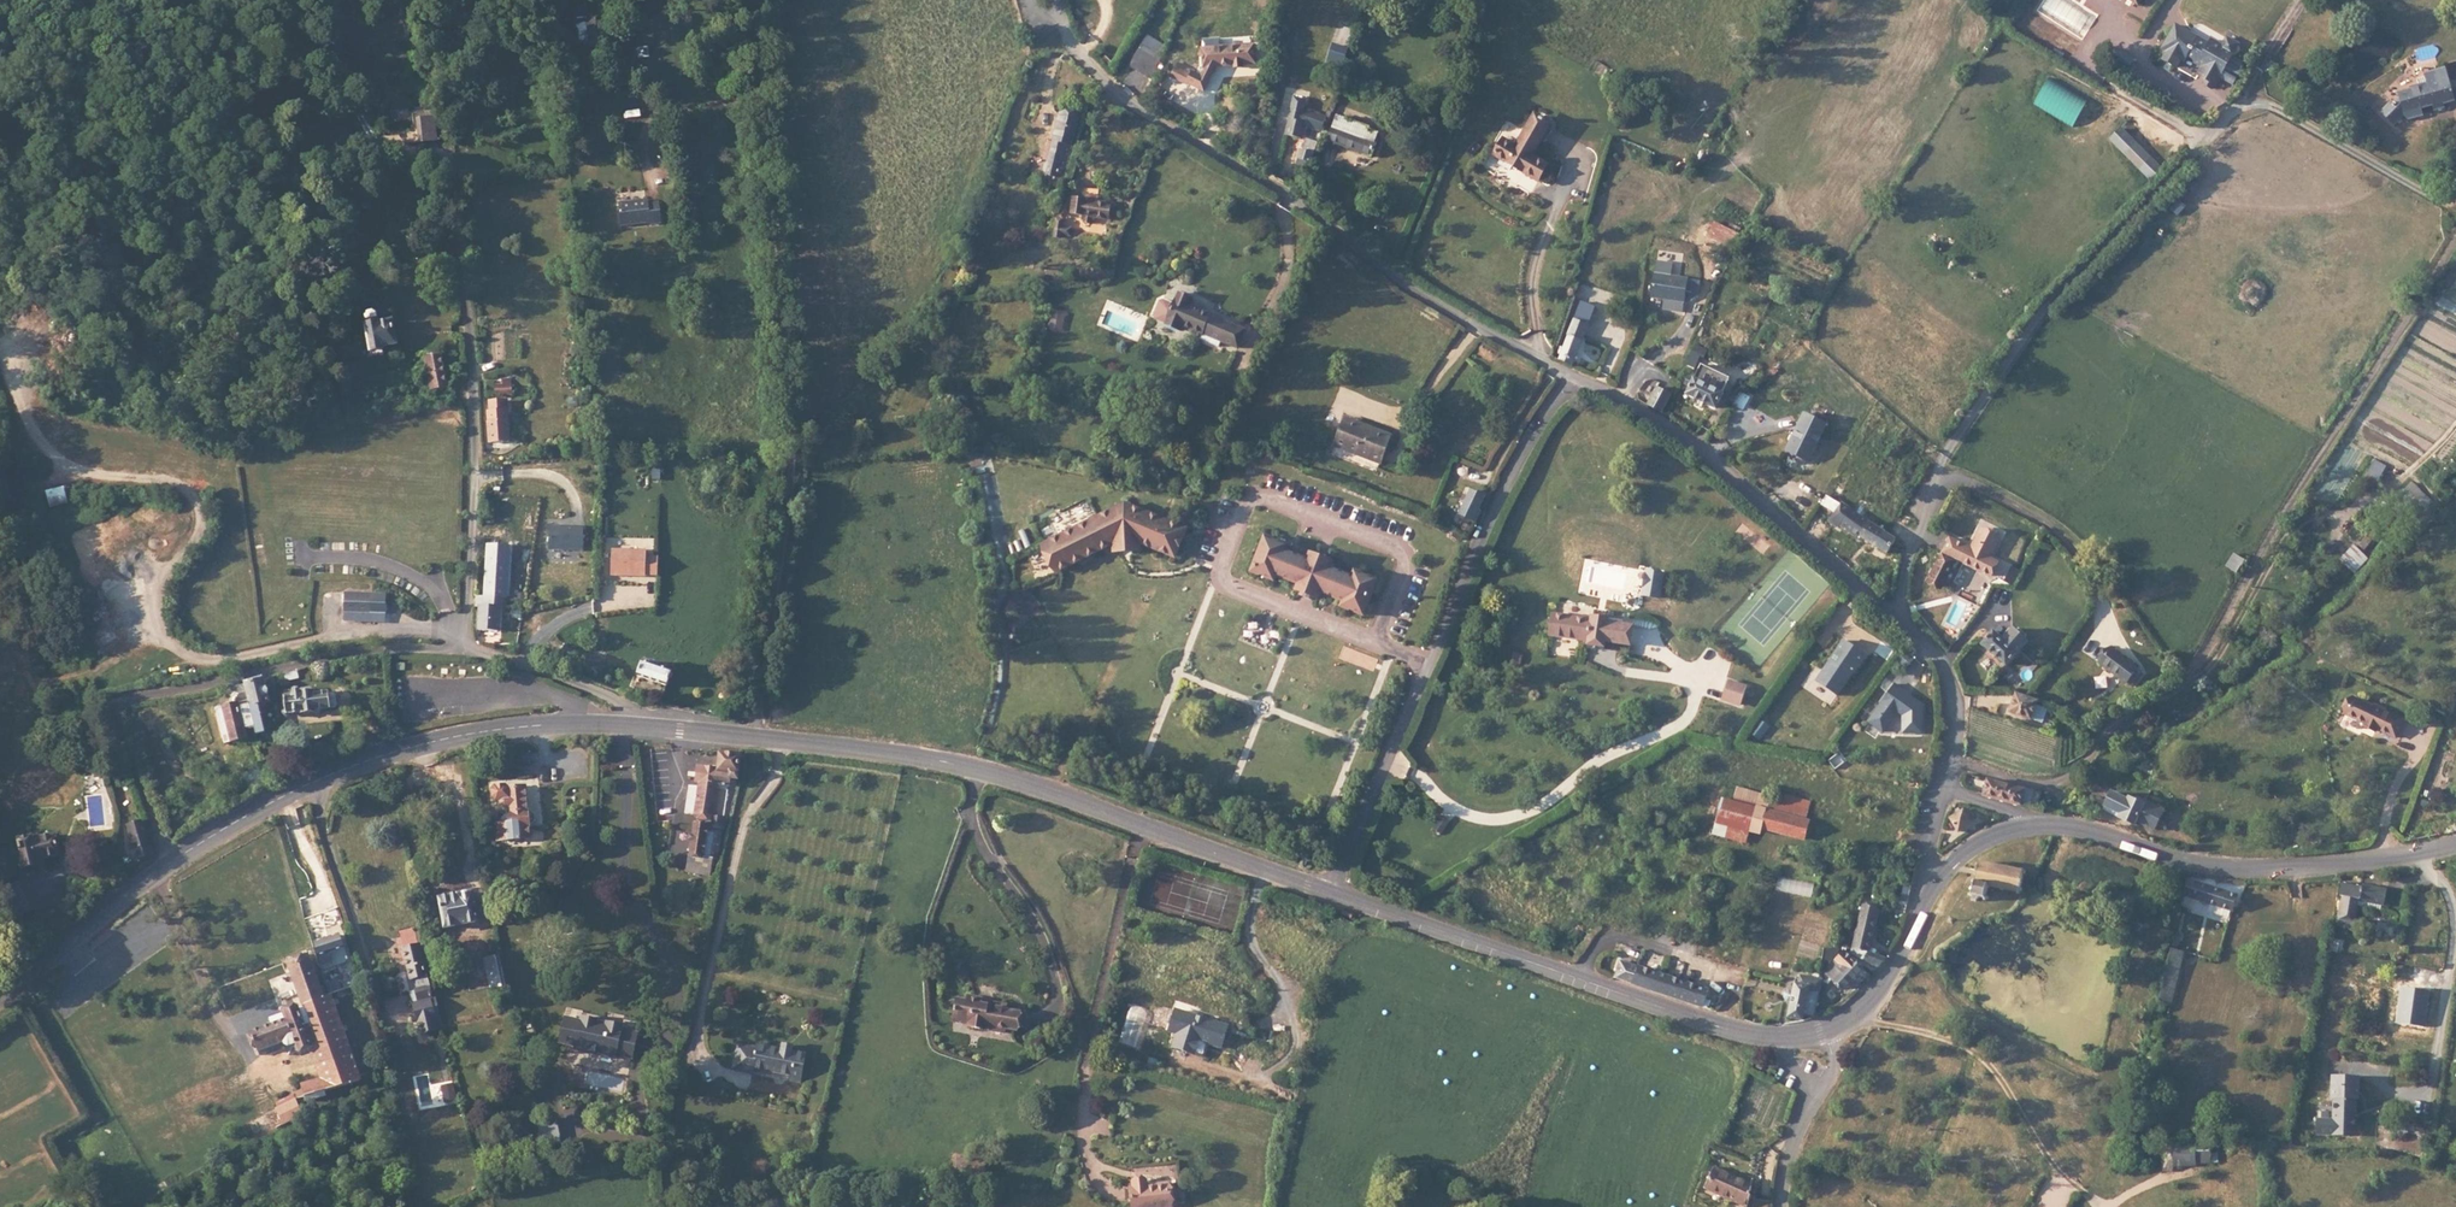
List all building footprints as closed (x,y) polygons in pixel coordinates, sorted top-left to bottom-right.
[(580,40),(581,48),(593,47),(594,38),(606,37),(603,0),(587,0),(588,6),(589,25),(585,25),(586,39),(580,40)] [(2141,9),(2146,0),(2128,0),(2141,9)] [(577,12),(580,40),(586,39),(585,25),(589,25),(588,6),(582,7),(577,12)] [(1136,50),(1157,58),(1165,35),(1143,27),(1136,50)] [(2177,27),(2164,50),(2169,53),(2164,61),(2178,69),(2182,61),(2186,63),(2190,57),(2195,60),(2196,64),(2201,63),(2205,66),(2204,68),(2199,76),(2207,81),(2204,85),(2213,90),(2215,85),(2216,86),(2220,78),(2232,57),(2234,53),(2238,45),(2228,39),(2223,47),(2212,41),(2210,45),(2198,39),(2191,35),(2177,27)] [(1203,39),(1204,48),(1223,47),(1223,38),(1203,39)] [(1342,55),(1343,49),(1344,46),(1335,42),(1332,50),(1342,55)] [(1204,48),(1205,67),(1216,66),(1235,65),(1235,68),(1246,68),(1246,64),(1259,63),(1258,44),(1223,47),(1204,48)] [(2220,78),(2234,85),(2245,64),(2232,57),(2220,78)] [(1188,80),(1192,73),(1193,70),(1179,62),(1172,74),(1188,82),(1188,80)] [(1199,63),(1194,74),(1208,81),(1216,66),(1205,67),(1199,63)] [(673,65),(675,81),(684,80),(682,65),(673,65)] [(2422,76),(2424,82),(2435,79),(2446,76),(2443,65),(2420,71),(2422,76)] [(1311,97),(1326,103),(1331,88),(1312,82),(1314,73),(1298,69),(1295,83),(1294,87),(1312,93),(1311,97)] [(1194,74),(1192,73),(1188,80),(1205,88),(1208,81),(1194,74)] [(2377,111),(2392,125),(2402,115),(2406,119),(2416,116),(2414,108),(2419,106),(2430,103),(2432,112),(2443,109),(2441,103),(2452,100),(2451,93),(2447,79),(2446,76),(2435,79),(2424,82),(2418,84),(2407,87),(2394,91),(2396,96),(2397,101),(2394,106),(2390,102),(2388,100),(2377,111)] [(2406,86),(2407,87),(2418,84),(2424,82),(2422,76),(2414,78),(2416,83),(2406,86)] [(2447,79),(2451,93),(2455,93),(2455,80),(2447,79)] [(2088,102),(2049,80),(2035,105),(2073,127),(2088,102)] [(1382,96),(1342,83),(1334,109),(1373,122),(1382,96)] [(1306,113),(1311,97),(1312,93),(1294,87),(1290,108),(1306,113)] [(1053,149),(1063,151),(1073,109),(1062,106),(1053,149)] [(1311,146),(1322,114),(1310,110),(1306,123),(1303,122),(1299,141),(1311,146)] [(418,119),(420,146),(436,144),(434,112),(427,112),(427,119),(418,119)] [(1503,138),(1494,154),(1513,164),(1514,161),(1521,165),(1519,168),(1541,180),(1549,164),(1533,155),(1549,126),(1547,119),(1540,115),(1532,117),(1516,145),(1503,138)] [(2162,169),(2122,129),(2110,141),(2151,181),(2162,169)] [(1067,152),(1063,151),(1053,149),(1045,153),(1044,160),(1047,162),(1046,168),(1055,170),(1052,185),(1060,187),(1067,152)] [(1071,189),(1061,186),(1059,196),(1069,199),(1071,189)] [(1095,201),(1084,200),(1082,217),(1112,222),(1115,205),(1106,203),(1106,199),(1096,197),(1095,201)] [(651,201),(620,203),(622,225),(652,223),(652,225),(664,224),(663,203),(651,204),(651,201)] [(1739,232),(1716,222),(1710,237),(1733,247),(1739,232)] [(1691,280),(1655,275),(1652,298),(1677,301),(1677,300),(1688,302),(1691,280)] [(1207,313),(1197,309),(1189,306),(1185,304),(1188,297),(1173,291),(1162,318),(1177,325),(1179,320),(1200,329),(1206,314),(1207,313)] [(1189,306),(1197,309),(1199,304),(1191,301),(1189,306)] [(1560,350),(1557,359),(1558,360),(1574,369),(1595,309),(1585,305),(1567,354),(1560,350)] [(374,355),(386,355),(386,348),(386,347),(400,346),(398,323),(384,323),(384,312),(380,309),(375,309),(372,313),(372,323),(373,349),(374,355)] [(1223,321),(1206,314),(1200,329),(1198,333),(1215,340),(1218,334),(1223,321)] [(1198,333),(1200,329),(1179,320),(1177,325),(1176,327),(1197,336),(1198,333)] [(1241,329),(1223,321),(1218,334),(1236,342),(1241,329)] [(427,358),(426,358),(427,376),(419,376),(420,388),(428,387),(442,385),(441,357),(440,357),(427,358)] [(1685,385),(1690,387),(1694,380),(1690,378),(1685,385)] [(490,382),(490,396),(497,396),(515,396),(514,380),(505,380),(505,386),(497,386),(497,382),(490,382)] [(1694,380),(1690,387),(1685,397),(1715,413),(1723,395),(1694,380)] [(1657,389),(1648,406),(1662,414),(1671,396),(1657,389)] [(506,412),(489,412),(491,443),(511,442),(510,420),(506,421),(506,412)] [(1828,426),(1805,415),(1787,453),(1810,464),(1828,426)] [(1346,417),(1342,427),(1356,433),(1359,428),(1390,439),(1392,436),(1346,417)] [(1356,433),(1342,427),(1335,447),(1380,465),(1390,439),(1359,428),(1356,433)] [(2388,467),(2377,461),(2368,476),(2379,482),(2388,467)] [(2417,503),(2417,504),(2426,497),(2427,497),(2414,483),(2405,491),(2417,503)] [(1475,519),(1480,510),(1474,507),(1481,492),(1470,486),(1458,511),(1475,519)] [(2405,491),(2381,515),(2393,526),(2417,503),(2405,491)] [(1844,528),(1884,553),(1894,540),(1883,533),(1870,525),(1876,514),(1866,506),(1858,518),(1827,497),(1822,504),(1834,513),(1828,521),(1842,531),(1844,528)] [(2417,504),(2424,511),(2431,506),(2434,505),(2427,497),(2426,497),(2417,504)] [(1061,574),(1117,544),(1117,552),(1128,551),(1132,551),(1142,550),(1142,543),(1177,556),(1188,528),(1126,505),(1047,548),(1050,554),(1052,557),(1061,574)] [(2431,506),(2424,511),(2430,517),(2438,509),(2434,505),(2431,506)] [(586,528),(550,527),(550,548),(585,549),(586,528)] [(1956,561),(1993,579),(2001,564),(1992,559),(2002,539),(1982,529),(1971,551),(1950,540),(1928,585),(1941,591),(1956,561)] [(1293,545),(1271,536),(1256,571),(1278,580),(1281,574),(1303,584),(1300,589),(1323,599),(1325,593),(1347,603),(1345,608),(1367,617),(1382,583),(1360,573),(1357,579),(1354,577),(1335,569),(1337,564),(1315,554),(1313,560),(1291,551),(1293,545)] [(650,551),(612,550),(612,577),(659,577),(659,558),(650,558),(650,551)] [(2245,562),(2236,556),(2227,568),(2235,574),(2245,562)] [(490,560),(485,603),(498,605),(503,562),(490,560)] [(347,596),(346,614),(370,616),(371,597),(347,596)] [(503,599),(501,611),(510,612),(511,600),(503,599)] [(497,608),(480,606),(477,632),(494,634),(497,608)] [(1556,617),(1552,638),(1589,644),(1588,647),(1589,647),(1602,649),(1603,650),(1604,644),(1628,648),(1631,629),(1607,625),(1608,621),(1606,621),(1594,619),(1593,619),(1592,623),(1556,617)] [(2016,654),(2026,642),(2012,630),(2002,641),(2016,654)] [(1981,646),(1989,653),(2000,639),(1992,631),(1981,646)] [(1989,653),(2004,666),(2016,654),(2002,641),(2000,639),(1989,653)] [(1868,656),(1846,640),(1815,683),(1838,699),(1868,656)] [(2138,672),(2111,651),(2100,665),(2127,686),(2138,672)] [(675,676),(644,668),(640,681),(671,689),(675,676)] [(1748,687),(1729,681),(1723,701),(1742,707),(1748,687)] [(247,687),(257,739),(268,737),(266,726),(273,725),(266,682),(247,687)] [(1926,705),(1892,683),(1868,722),(1884,732),(1896,714),(1903,716),(1905,734),(1923,735),(1926,705)] [(334,684),(281,695),(285,715),(337,705),(334,684)] [(242,688),(218,694),(222,709),(207,712),(211,733),(248,725),(242,688)] [(2032,724),(2040,706),(2019,697),(2011,715),(2032,724)] [(2373,711),(2352,702),(2344,719),(2365,728),(2364,731),(2375,736),(2377,733),(2396,741),(2403,724),(2384,716),(2386,713),(2374,709),(2373,711)] [(748,760),(726,754),(721,772),(702,767),(698,782),(703,783),(702,790),(693,788),(687,813),(712,819),(710,827),(695,824),(684,872),(704,877),(709,857),(714,859),(721,830),(728,831),(730,820),(725,818),(735,780),(743,782),(748,760)] [(501,763),(481,767),(483,780),(490,779),(493,792),(501,791),(504,811),(497,813),(498,824),(492,825),(495,842),(522,835),(519,819),(528,817),(526,804),(519,805),(513,770),(502,771),(501,763)] [(1982,795),(2022,806),(2026,790),(1986,778),(1982,795)] [(1750,816),(1757,798),(1708,783),(1703,802),(1737,812),(1750,816)] [(2022,806),(2040,808),(2044,790),(2027,786),(2026,790),(2022,806)] [(2105,814),(2120,823),(2122,819),(2132,800),(2124,796),(2122,798),(2116,795),(2115,798),(2099,789),(2094,797),(2092,801),(2091,802),(2107,811),(2105,814)] [(2082,795),(2092,801),(2094,797),(2084,792),(2082,795)] [(1800,812),(1757,798),(1750,816),(1795,829),(1800,812)] [(2132,800),(2122,819),(2139,829),(2150,810),(2132,800)] [(1737,812),(1703,802),(1697,821),(1730,831),(1737,812)] [(2091,802),(2089,806),(2105,814),(2107,811),(2091,802)] [(1975,820),(1962,807),(1947,821),(1960,834),(1975,820)] [(147,854),(136,815),(121,819),(132,858),(147,854)] [(43,842),(51,840),(48,828),(40,829),(42,837),(43,842)] [(57,839),(51,840),(43,842),(42,837),(22,843),(29,870),(48,865),(46,859),(61,855),(57,839)] [(0,855),(0,875),(0,877),(9,874),(4,854),(0,855)] [(2020,890),(2025,868),(1981,859),(1974,895),(1990,898),(1993,884),(2020,890)] [(2238,897),(2187,880),(2181,896),(2231,913),(2238,897)] [(2386,891),(2344,884),(2339,921),(2357,924),(2359,909),(2360,902),(2383,905),(2386,891)] [(468,890),(441,896),(445,922),(481,916),(478,900),(470,901),(468,890)] [(1841,937),(1859,941),(1871,896),(1854,892),(1841,937)] [(2383,912),(2383,905),(2360,902),(2359,909),(2383,912)] [(338,926),(312,934),(319,957),(324,955),(324,957),(325,958),(330,957),(329,953),(331,953),(329,944),(342,940),(338,926)] [(488,969),(481,929),(464,933),(471,972),(488,969)] [(342,940),(329,944),(331,953),(329,953),(330,957),(342,953),(345,948),(342,940)] [(1878,960),(1881,946),(1859,941),(1856,955),(1878,960)] [(429,943),(414,946),(421,989),(423,989),(426,1001),(437,999),(440,1015),(424,1018),(426,1030),(436,1028),(449,1025),(443,997),(442,998),(437,974),(436,974),(435,970),(436,970),(435,966),(434,966),(429,943)] [(1837,986),(1857,963),(1834,943),(1825,954),(1816,964),(1814,966),(1837,986)] [(1811,945),(1810,969),(1816,964),(1825,954),(1811,945)] [(2173,946),(2169,961),(2175,963),(2179,947),(2173,946)] [(287,952),(291,966),(301,1002),(294,1005),(272,1013),(275,1021),(244,1033),(251,1052),(277,1042),(280,1050),(290,1046),(310,1039),(325,1081),(319,1083),(321,1091),(354,1080),(329,996),(321,993),(309,947),(287,952)] [(1608,948),(1603,963),(1607,965),(1693,993),(1699,976),(1629,954),(1629,955),(1608,948)] [(2169,961),(2155,1018),(2168,1021),(2182,964),(2175,963),(2169,961)] [(301,1002),(291,966),(279,970),(275,976),(277,984),(282,989),(289,987),(294,1005),(301,1002)] [(1796,1010),(1802,1012),(1810,969),(1791,966),(1789,975),(1786,974),(1784,986),(1781,984),(1777,985),(1774,988),(1774,992),(1778,996),(1783,997),(1781,1014),(1794,1016),(1796,1010)] [(362,984),(358,971),(333,979),(335,988),(362,984)] [(421,1002),(424,1018),(440,1015),(437,999),(426,1001),(421,1002)] [(955,1005),(945,1004),(944,1027),(961,1026),(961,1031),(976,1032),(977,1029),(982,1029),(983,1032),(1002,1032),(1002,1026),(1011,1027),(1011,1005),(998,1005),(997,1001),(979,1000),(978,1005),(972,1004),(972,1000),(956,1000),(955,1005)] [(1163,1015),(1161,1021),(1170,1023),(1167,1037),(1197,1046),(1201,1032),(1214,1036),(1220,1015),(1194,1008),(1193,1012),(1190,1011),(1191,1007),(1167,1000),(1166,1006),(1163,1015)] [(796,1038),(781,1035),(771,1033),(746,1027),(746,1031),(725,1026),(723,1035),(744,1039),(742,1050),(761,1054),(780,1058),(779,1063),(790,1066),(796,1038)] [(760,1059),(761,1054),(742,1050),(744,1039),(723,1035),(719,1052),(740,1056),(741,1054),(760,1059)] [(319,1092),(321,1091),(319,1083),(325,1081),(310,1039),(290,1046),(292,1051),(303,1047),(314,1077),(293,1084),(295,1089),(297,1099),(319,1092)] [(358,1042),(361,1057),(373,1054),(370,1040),(358,1042)] [(373,1054),(361,1057),(364,1072),(376,1070),(373,1054)] [(2316,1118),(2315,1133),(2336,1134),(2336,1136),(2357,1137),(2359,1077),(2332,1076),(2330,1119),(2316,1118)] [(297,1099),(295,1089),(284,1092),(287,1098),(290,1102),(297,1099)] [(321,1097),(319,1092),(297,1099),(299,1105),(321,1097)] [(290,1102),(287,1098),(271,1107),(273,1111),(290,1102)] [(276,1130),(298,1118),(290,1102),(273,1111),(268,1114),(276,1130)] [(268,1114),(238,1130),(246,1147),(276,1130),(268,1114)] [(2190,1168),(2190,1146),(2160,1146),(2160,1173),(2170,1173),(2170,1168),(2190,1168)] [(2208,1168),(2208,1146),(2190,1146),(2190,1168),(2208,1168)] [(1749,1185),(1716,1168),(1707,1185),(1740,1202),(1749,1185)] [(1146,1174),(1130,1175),(1130,1179),(1127,1180),(1130,1203),(1170,1198),(1168,1175),(1146,1178),(1146,1174)]
